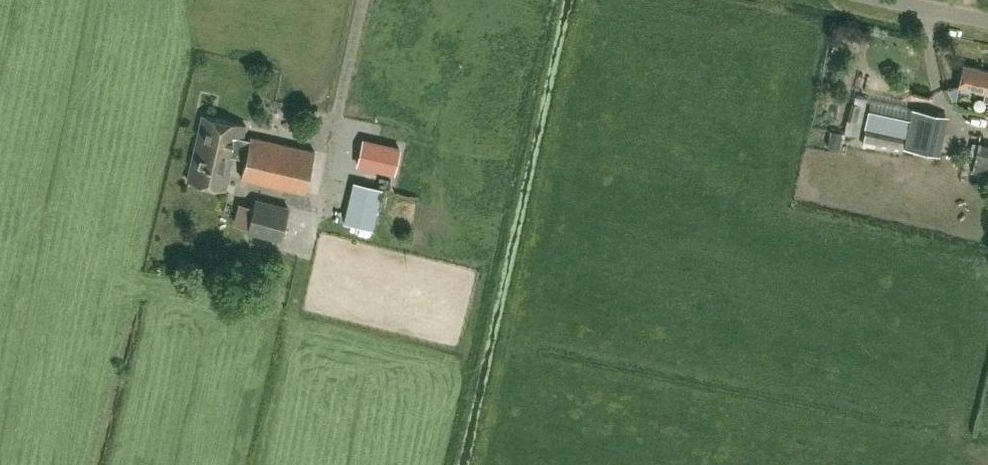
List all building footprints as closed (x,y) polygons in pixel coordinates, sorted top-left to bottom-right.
[(836,38),(830,50),(838,55),(845,43),(836,38)] [(962,63),(957,85),(984,91),(983,99),(987,100),(987,69),(962,63)] [(865,128),(863,139),(900,147),(903,133),(891,131),(892,127),(906,130),(903,147),(939,155),(945,129),(942,128),(945,114),(925,109),(925,110),(911,108),(871,99),(865,128)] [(847,102),(844,118),(857,121),(860,104),(847,102)] [(200,112),(192,147),(233,157),(234,154),(245,157),(240,177),(305,192),(314,150),(250,136),(249,138),(242,137),(245,122),(200,112)] [(979,141),(974,162),(987,166),(987,143),(979,141)] [(399,147),(387,144),(381,170),(393,172),(399,147)] [(233,157),(192,147),(185,178),(227,187),(233,157)] [(372,228),(381,189),(352,181),(343,220),(372,228)] [(285,207),(256,198),(247,232),(278,239),(285,207)]
